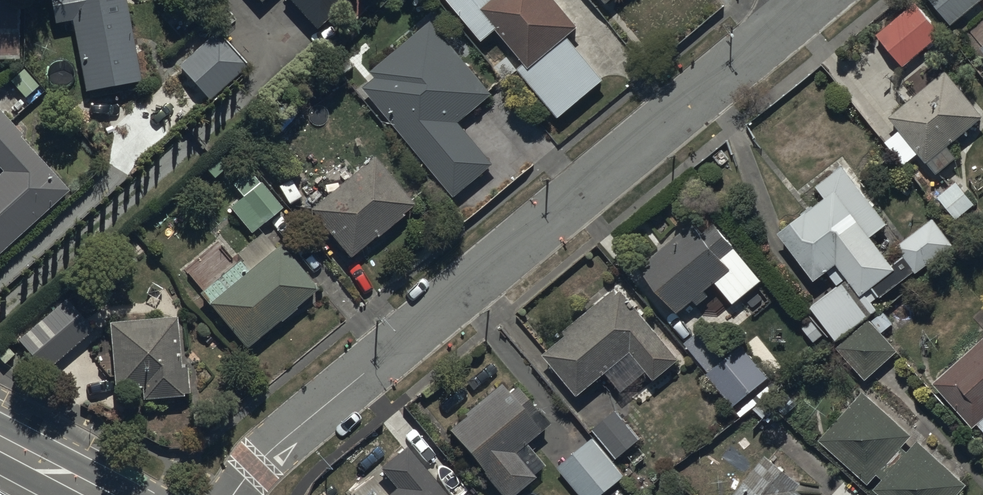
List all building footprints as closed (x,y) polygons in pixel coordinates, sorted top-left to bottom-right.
[(21,62),(20,0),(0,1),(0,62),(21,62)] [(87,93),(142,84),(129,0),(52,0),(56,26),(76,22),(87,93)] [(315,31),(350,2),(349,0),(289,0),(315,31)] [(497,30),(526,64),(519,71),(561,119),(605,80),(568,39),(580,28),(555,0),(448,0),(484,41),(497,30)] [(951,27),(982,1),(982,0),(930,0),(951,27)] [(915,3),(877,35),(904,68),(942,36),(915,3)] [(376,79),(364,88),(456,196),(494,164),(458,123),(493,94),(432,22),(371,73),(376,79)] [(216,34),(180,69),(212,102),(248,67),(216,34)] [(885,143),(905,167),(919,155),(937,176),(958,159),(949,148),(982,120),(982,116),(947,72),(892,118),(902,130),(885,143)] [(69,193),(20,140),(23,138),(0,113),(0,171),(4,175),(0,178),(0,255),(69,193)] [(373,159),(312,212),(351,259),(376,239),(377,240),(403,219),(402,217),(413,207),(373,159)] [(827,201),(780,235),(816,283),(828,274),(838,286),(849,278),(863,298),(875,289),(882,298),(916,274),(917,275),(955,246),(935,219),(897,247),(905,258),(893,267),(872,239),(889,226),(844,166),(817,187),(827,201)] [(232,209),(252,235),(283,210),(262,184),(260,186),(250,173),(234,185),(245,199),(232,209)] [(940,200),(957,221),(976,205),(957,183),(952,188),(944,179),(928,192),(937,202),(940,200)] [(694,225),(640,267),(679,315),(695,302),(699,307),(709,298),(705,293),(716,284),(733,305),(762,281),(715,226),(703,236),(694,225)] [(203,297),(249,351),(282,323),(283,325),(298,312),(297,310),(319,291),(281,246),(277,250),(264,235),(238,256),(244,262),(203,297)] [(844,284),(811,308),(836,343),(869,318),(844,284)] [(567,338),(545,356),(579,398),(633,354),(656,382),(682,361),(621,287),(564,334),(567,338)] [(67,301),(18,342),(45,375),(94,333),(67,301)] [(838,349),(866,382),(899,353),(882,334),(893,325),(882,313),(872,322),(870,321),(838,349)] [(178,320),(111,325),(116,404),(185,399),(185,397),(191,396),(189,370),(182,370),(178,320)] [(707,375),(734,408),(770,379),(743,346),(725,361),(701,332),(686,345),(709,373),(707,375)] [(933,384),(975,432),(979,428),(982,432),(982,341),(933,384)] [(448,433),(499,494),(517,494),(535,481),(534,479),(545,469),(526,445),(549,426),(518,388),(508,396),(501,387),(464,416),(466,418),(448,433)] [(819,442),(869,486),(878,476),(883,481),(874,490),(879,494),(961,494),(968,487),(918,442),(908,453),(903,448),(913,438),(864,393),(819,442)] [(617,411),(592,430),(618,462),(658,428),(641,407),(625,420),(617,411)] [(556,468),(579,494),(604,494),(624,478),(591,439),(556,468)] [(390,494),(444,494),(407,450),(380,472),(396,490),(390,494)] [(735,494),(800,494),(797,492),(802,485),(766,456),(735,494)]
